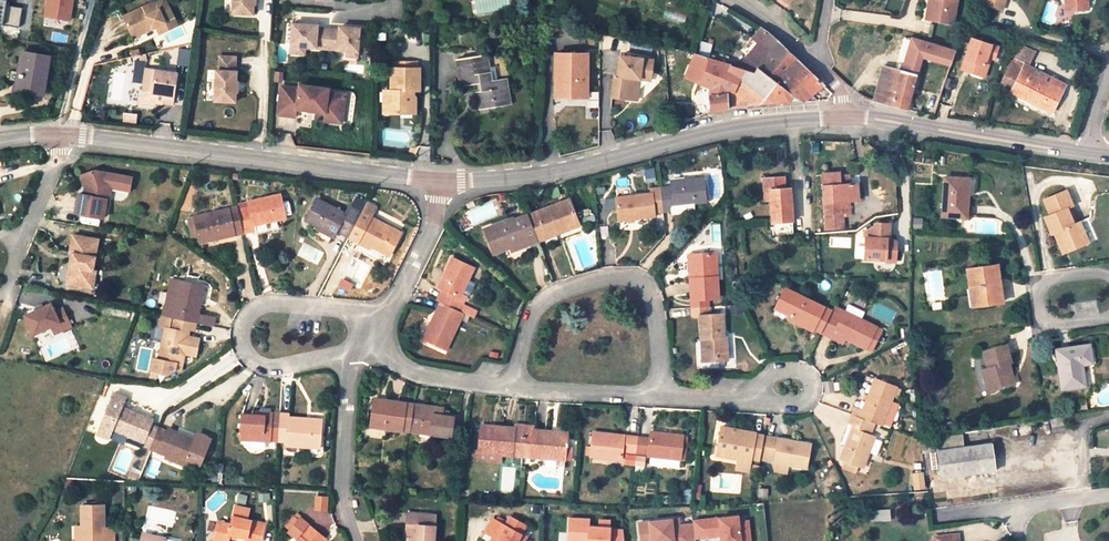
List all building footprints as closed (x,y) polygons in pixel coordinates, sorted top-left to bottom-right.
[(18,27),(22,8),(5,5),(6,0),(0,0),(0,24),(18,27)] [(44,16),(69,20),(72,0),(47,0),(44,16)] [(122,17),(130,34),(153,23),(159,34),(176,26),(164,0),(157,0),(122,17)] [(235,14),(257,14),(258,4),(259,4),(259,0),(236,0),(235,14)] [(934,0),(928,0),(925,17),(930,18),(934,0)] [(930,18),(953,22),(957,0),(934,0),(930,18)] [(983,4),(1000,10),(1003,0),(985,0),(983,4)] [(1063,13),(1086,12),(1085,0),(1063,0),(1063,13)] [(528,8),(523,15),(534,22),(538,16),(528,8)] [(289,47),(292,46),(325,48),(331,27),(316,26),(315,25),(305,24),(305,26),(301,26),(300,24),(291,24),(289,47)] [(340,28),(331,27),(325,48),(349,49),(359,50),(360,27),(350,27),(350,28),(346,28),(346,27),(340,26),(340,28)] [(767,32),(760,28),(752,38),(758,43),(738,67),(754,72),(757,67),(777,82),(764,97),(771,103),(790,102),(794,95),(804,101),(823,84),(767,32)] [(949,66),(954,51),(908,37),(903,53),(898,70),(882,66),(873,100),(907,109),(914,78),(937,84),(936,89),(939,90),(941,85),(943,86),(949,66)] [(996,48),(969,39),(959,70),(979,77),(984,61),(988,59),(992,61),(996,48)] [(999,86),(1050,112),(1061,89),(1026,71),(1034,55),(1020,48),(1012,64),(1011,63),(999,86)] [(177,65),(188,66),(190,50),(179,49),(177,65)] [(359,50),(349,49),(349,58),(358,58),(359,50)] [(587,51),(555,51),(555,80),(565,80),(565,88),(571,95),(580,95),(587,89),(587,51)] [(17,89),(42,93),(49,56),(21,52),(19,63),(22,64),(17,89)] [(754,72),(738,67),(700,54),(695,53),(694,56),(685,78),(717,91),(716,94),(710,95),(711,111),(736,107),(762,103),(771,103),(764,97),(777,82),(757,67),(754,72)] [(237,70),(238,55),(221,54),(220,68),(218,68),(216,100),(237,102),(237,92),(240,92),(240,80),(238,80),(238,70),(237,70)] [(480,91),(476,91),(478,108),(509,103),(505,78),(497,80),(491,81),(488,63),(486,54),(455,60),(460,86),(474,84),(479,83),(480,91)] [(654,59),(618,56),(616,76),(613,76),(611,97),(631,99),(633,78),(641,79),(642,70),(653,71),(654,59)] [(984,61),(979,77),(982,79),(988,59),(984,61)] [(488,63),(491,81),(497,80),(494,62),(488,63)] [(419,68),(385,67),(385,88),(382,88),(382,111),(399,112),(398,106),(414,107),(414,96),(412,94),(412,89),(419,89),(419,68)] [(173,104),(177,74),(147,69),(143,91),(156,93),(164,94),(163,103),(173,104)] [(653,71),(642,70),(641,79),(652,80),(653,71)] [(641,79),(633,78),(631,99),(639,100),(641,79)] [(565,80),(555,80),(555,95),(571,95),(565,88),(565,80)] [(295,107),(324,111),(337,113),(340,91),(323,89),(323,86),(298,83),(298,86),(280,85),(277,108),(295,110),(295,107)] [(295,110),(277,108),(276,115),(294,117),(295,110)] [(336,122),(337,113),(324,111),(323,120),(336,122)] [(914,151),(913,162),(922,163),(924,153),(914,151)] [(91,170),(79,175),(84,187),(82,195),(77,194),(73,213),(101,219),(105,199),(101,199),(104,187),(107,188),(127,192),(129,178),(91,170)] [(826,229),(843,228),(841,201),(858,200),(857,184),(848,184),(847,176),(839,176),(839,172),(822,174),(826,229)] [(765,190),(770,190),(771,201),(773,234),(793,232),(790,188),(785,188),(784,177),(764,178),(765,190)] [(670,211),(669,206),(706,202),(703,178),(671,181),(672,187),(659,189),(662,212),(670,211)] [(964,217),(965,206),(967,205),(969,179),(944,178),(942,216),(964,217)] [(662,212),(659,189),(651,189),(651,193),(617,198),(619,221),(654,217),(654,213),(662,212)] [(1043,200),(1049,215),(1066,208),(1071,206),(1065,191),(1043,200)] [(280,194),(248,202),(249,207),(237,209),(243,233),(251,232),(250,226),(285,218),(280,194)] [(305,220),(317,226),(334,235),(336,231),(349,237),(355,224),(361,213),(349,207),(345,213),(317,198),(305,220)] [(528,214),(538,241),(579,226),(569,199),(528,214)] [(361,213),(355,224),(349,237),(357,242),(359,239),(388,255),(400,233),(370,217),(375,207),(367,203),(361,213)] [(198,236),(199,240),(223,235),(224,237),(243,233),(237,209),(237,207),(189,218),(193,237),(198,236)] [(1063,242),(1067,251),(1087,243),(1088,243),(1079,222),(1073,225),(1066,208),(1049,215),(1044,217),(1051,235),(1054,233),(1059,244),(1063,242)] [(484,229),(493,254),(510,248),(524,242),(526,246),(538,241),(528,214),(513,220),(513,218),(484,229)] [(876,224),(867,232),(867,239),(865,239),(865,248),(865,260),(896,260),(896,247),(886,246),(886,239),(887,239),(887,224),(876,224)] [(332,237),(334,235),(317,226),(315,228),(332,237)] [(66,283),(86,287),(88,271),(95,272),(101,240),(72,235),(68,256),(74,256),(72,266),(69,265),(66,283)] [(224,237),(223,235),(199,240),(199,243),(224,237)] [(510,248),(512,251),(526,246),(524,242),(510,248)] [(1063,253),(1067,251),(1063,242),(1059,244),(1063,253)] [(865,248),(856,248),(856,260),(865,260),(865,248)] [(691,308),(708,306),(708,299),(718,298),(716,253),(688,255),(689,274),(692,274),(692,278),(689,278),(691,308)] [(438,287),(442,289),(437,301),(440,302),(459,311),(463,302),(458,300),(473,268),(452,258),(438,287)] [(966,307),(1002,302),(997,266),(967,269),(970,288),(963,289),(966,307)] [(95,272),(88,271),(86,287),(94,288),(97,272),(95,272)] [(179,281),(177,288),(171,318),(172,318),(196,323),(198,315),(204,286),(179,281)] [(163,316),(171,318),(177,288),(169,286),(163,316)] [(831,311),(785,288),(776,306),(791,313),(790,316),(788,319),(811,331),(812,329),(820,333),(831,311)] [(834,306),(850,314),(853,307),(837,299),(834,306)] [(440,302),(423,338),(446,349),(463,313),(459,311),(440,302)] [(24,316),(33,335),(38,332),(49,327),(56,323),(60,332),(69,327),(60,309),(52,313),(47,304),(42,307),(36,310),(24,316)] [(701,339),(704,339),(705,361),(727,360),(726,338),(724,338),(722,314),(710,315),(710,306),(708,306),(691,308),(691,316),(700,316),(701,339)] [(790,316),(791,313),(776,306),(775,309),(790,316)] [(876,327),(850,314),(834,306),(831,311),(820,333),(842,344),(844,338),(865,349),(876,327)] [(212,326),(213,318),(198,315),(196,323),(212,326)] [(195,331),(196,323),(172,318),(170,329),(165,328),(158,359),(153,358),(151,371),(167,374),(173,369),(175,362),(182,364),(184,353),(195,356),(198,339),(187,337),(189,330),(195,331)] [(53,336),(60,332),(56,323),(49,327),(53,336)] [(1056,349),(1062,389),(1085,386),(1082,365),(1092,363),(1089,344),(1056,349)] [(1005,376),(1012,375),(1008,363),(1011,362),(1006,345),(983,352),(988,368),(981,370),(987,391),(1008,385),(1005,376)] [(1015,384),(1012,375),(1005,376),(1008,385),(1015,384)] [(862,410),(856,408),(854,408),(851,414),(874,423),(882,426),(896,387),(875,379),(868,394),(862,410)] [(150,448),(159,428),(150,424),(153,419),(122,406),(126,396),(115,391),(98,434),(109,439),(113,429),(143,442),(142,445),(150,448)] [(862,410),(868,394),(862,392),(856,408),(862,410)] [(410,431),(414,404),(374,398),(370,426),(402,431),(402,429),(410,431)] [(454,437),(458,416),(442,413),(443,408),(414,404),(410,431),(454,437)] [(272,415),(256,414),(242,413),(240,439),(270,441),(270,440),(278,440),(280,413),(272,412),(272,415)] [(308,421),(308,418),(289,416),(289,413),(280,413),(278,440),(287,441),(286,445),(319,447),(321,421),(308,421)] [(874,437),(869,435),(874,423),(851,414),(848,423),(853,425),(840,458),(863,467),(874,437)] [(496,426),(496,429),(480,428),(478,453),(500,454),(512,455),(512,453),(521,454),(524,425),(515,424),(515,428),(496,426)] [(551,434),(552,431),(534,429),(534,425),(524,425),(521,454),(531,455),(531,457),(565,459),(566,448),(567,435),(551,434)] [(717,456),(736,459),(750,462),(751,458),(759,460),(764,435),(737,430),(737,429),(721,426),(717,456)] [(166,431),(159,428),(150,448),(166,455),(187,464),(189,459),(204,465),(214,442),(198,436),(197,440),(168,428),(166,431)] [(644,465),(645,455),(680,459),(683,435),(650,432),(650,439),(638,438),(635,464),(644,465)] [(635,464),(638,438),(627,436),(627,439),(623,439),(623,436),(593,433),(590,456),(621,459),(621,455),(625,455),(624,463),(635,464)] [(759,460),(805,469),(810,444),(764,435),(759,460)] [(940,478),(996,471),(992,443),(936,451),(940,478)] [(574,449),(566,448),(565,459),(573,460),(574,449)] [(187,464),(166,455),(165,458),(186,467),(187,464)] [(748,472),(750,462),(736,459),(734,469),(748,472)] [(131,471),(127,481),(137,482),(140,474),(131,471)] [(913,493),(922,492),(921,480),(912,481),(913,493)] [(327,498),(316,498),(315,510),(326,510),(327,498)] [(81,526),(82,531),(79,532),(79,540),(114,540),(114,526),(105,526),(104,503),(81,504),(81,526)] [(213,540),(228,540),(230,533),(246,536),(245,540),(247,540),(257,540),(262,540),(266,523),(247,519),(250,508),(235,505),(231,522),(218,520),(213,540)] [(407,513),(406,534),(414,535),(414,540),(434,540),(434,537),(436,515),(407,513)] [(699,520),(701,538),(720,535),(721,540),(750,540),(748,520),(738,522),(738,516),(699,520)] [(286,532),(297,540),(310,526),(299,517),(286,532)] [(521,534),(525,525),(510,518),(506,526),(494,519),(487,532),(499,539),(498,540),(517,540),(521,534)] [(570,519),(569,533),(579,533),(578,540),(624,540),(623,530),(610,530),(610,528),(589,527),(590,520),(570,519)] [(638,523),(641,540),(694,540),(694,538),(692,524),(679,526),(678,519),(638,523)] [(692,521),(692,524),(694,538),(701,538),(699,520),(692,521)] [(325,539),(310,526),(297,540),(323,540),(325,539)] [(958,532),(935,535),(936,540),(959,540),(958,532)] [(569,533),(568,540),(578,540),(579,533),(569,533)]
